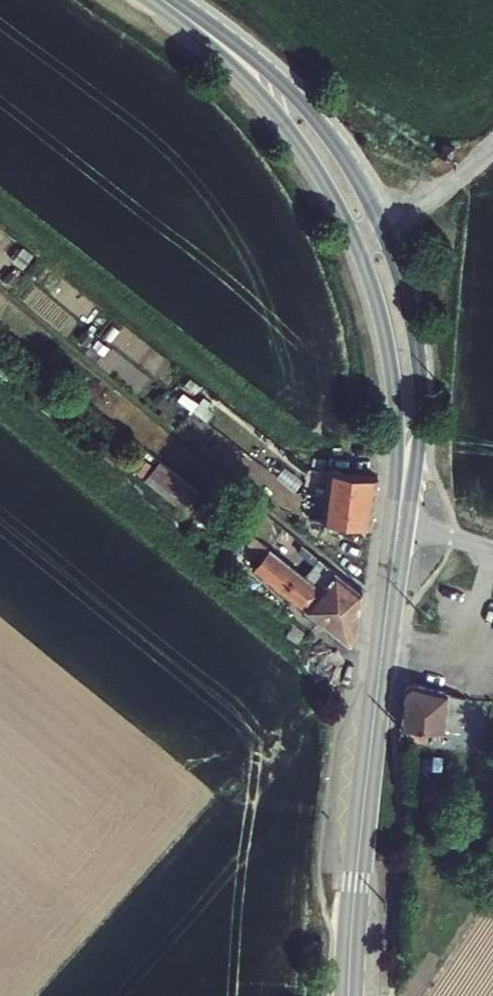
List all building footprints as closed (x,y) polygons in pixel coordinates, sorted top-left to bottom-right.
[(161,456),(145,477),(180,504),(196,483),(161,456)] [(375,478),(308,466),(302,518),(370,527),(375,478)] [(302,578),(268,551),(254,568),(349,645),(357,634),(358,623),(302,578)] [(302,578),(358,623),(361,593),(318,559),(302,578)] [(446,688),(403,683),(399,726),(459,732),(460,699),(445,697),(446,688)]
